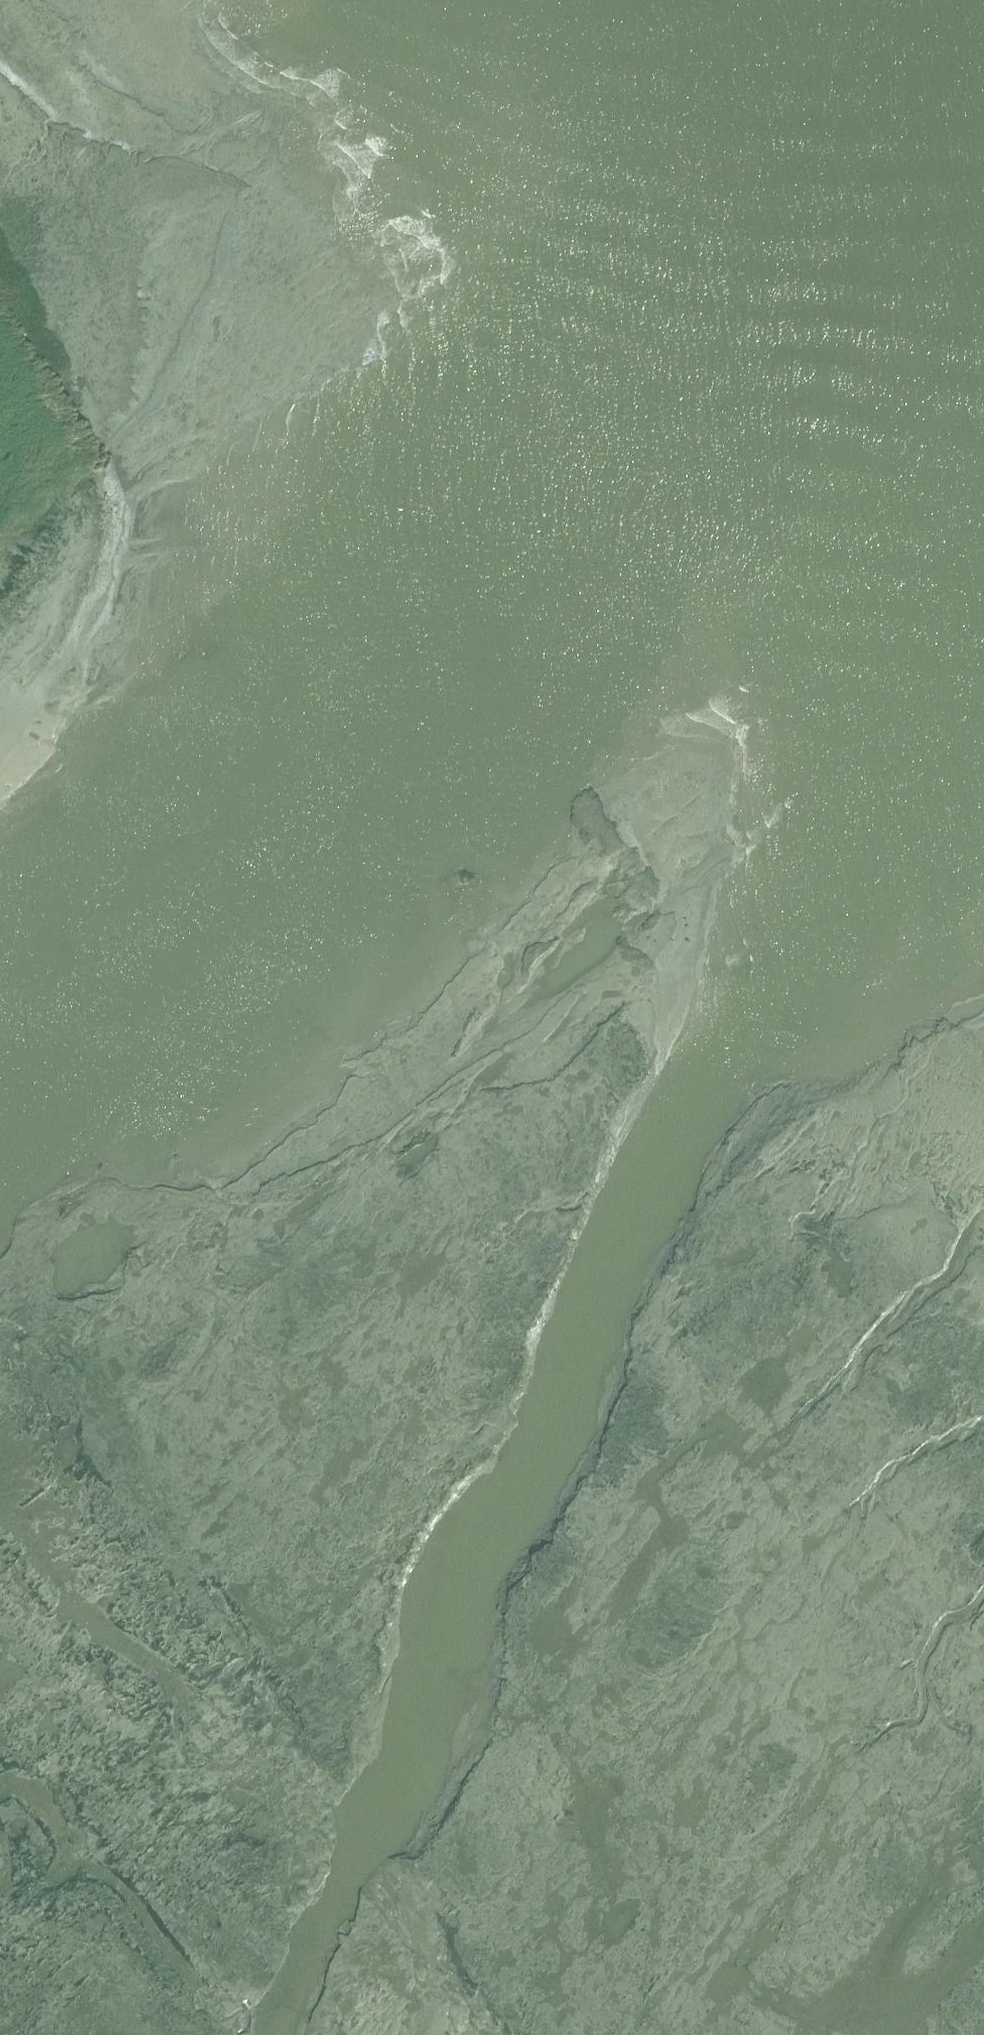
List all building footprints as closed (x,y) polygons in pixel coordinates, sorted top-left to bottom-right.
[(0,2020),(0,2034),(13,2034),(9,2018),(0,2020)]
